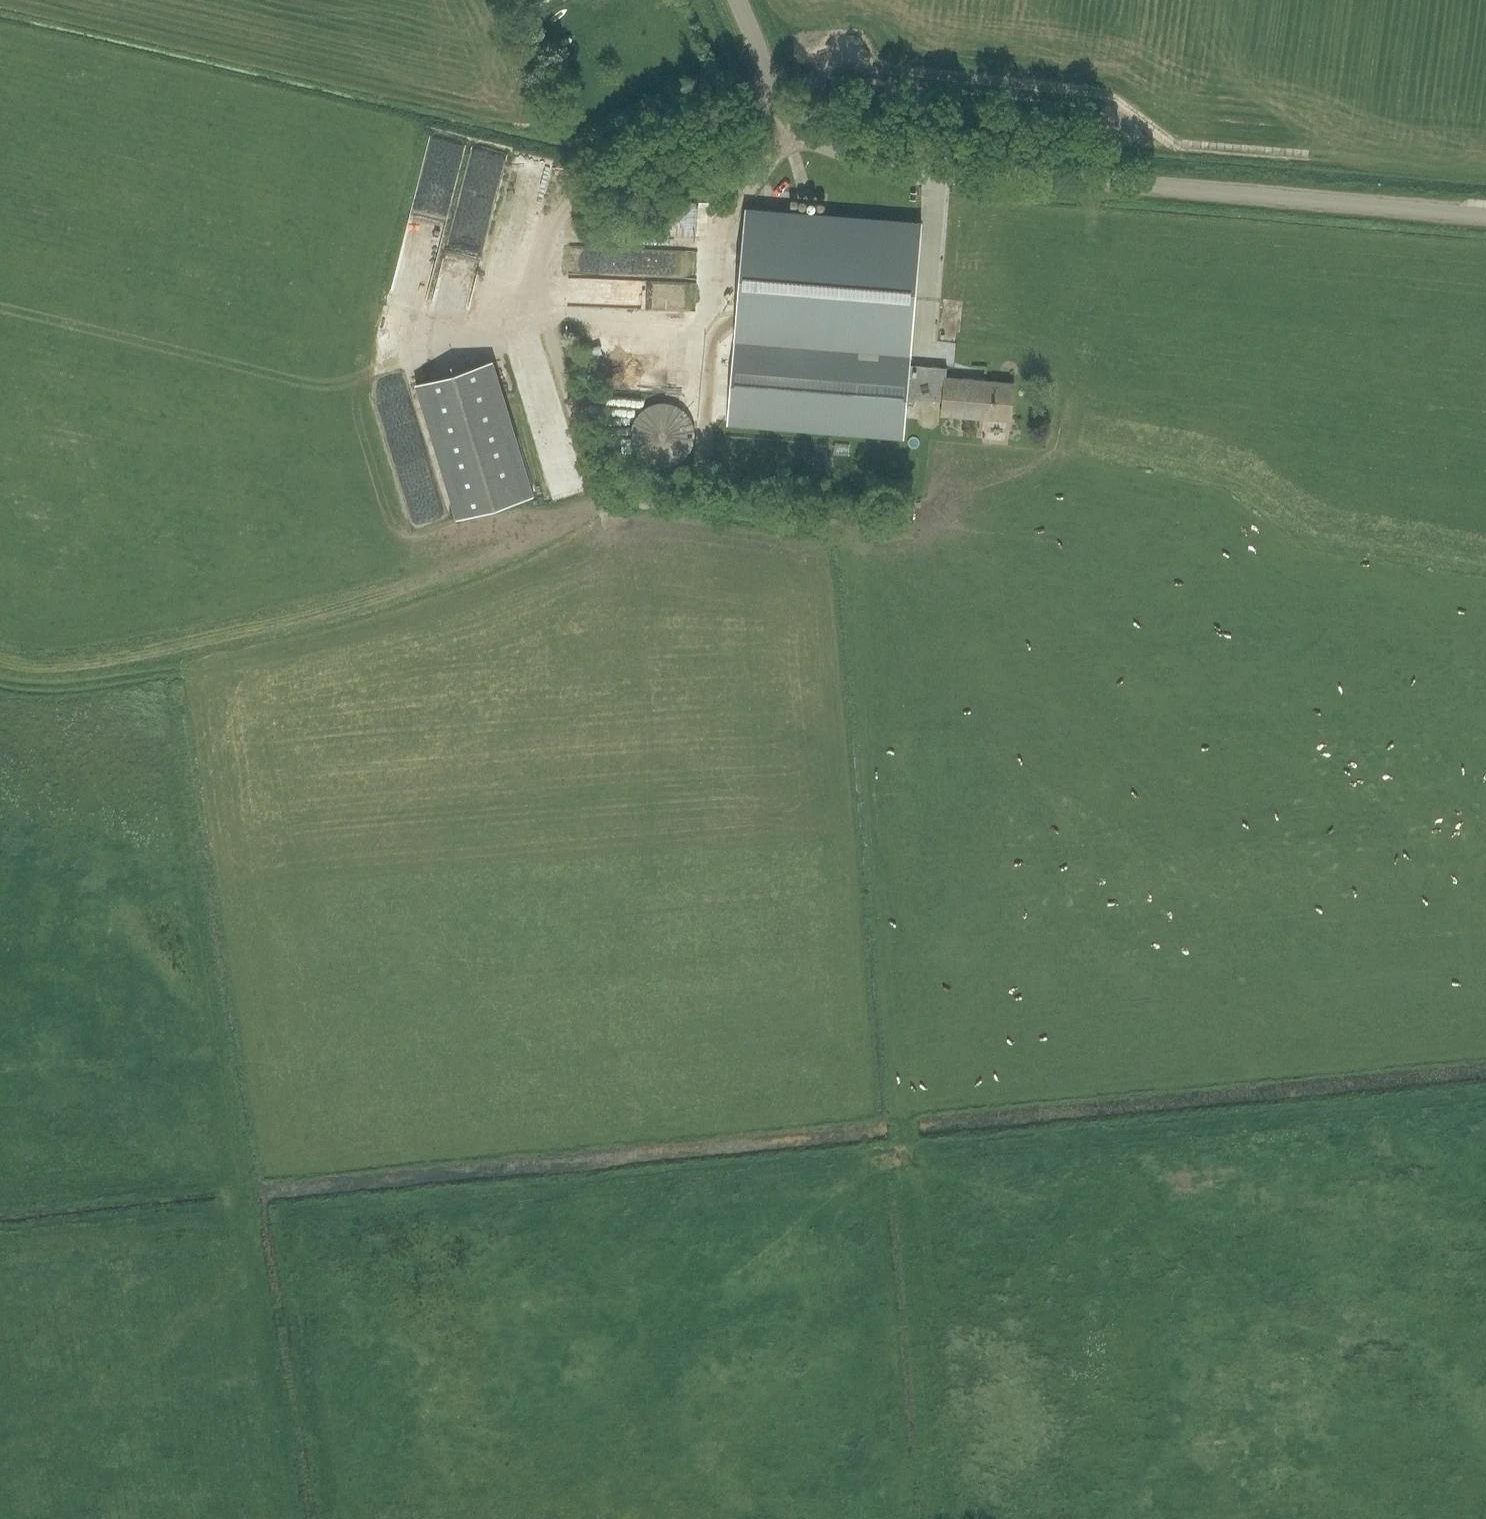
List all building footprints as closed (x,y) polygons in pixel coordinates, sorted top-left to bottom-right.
[(658,194),(657,230),(705,231),(706,195),(658,194)] [(908,351),(919,223),(743,208),(736,287),(732,336),(908,351)] [(396,286),(424,294),(438,243),(410,236),(396,286)] [(664,250),(666,273),(702,270),(701,248),(664,250)] [(908,351),(732,336),(724,433),(900,448),(905,394),(907,365),(908,351)] [(535,493),(494,359),(416,383),(457,517),(535,493)] [(943,368),(907,365),(905,394),(941,397),(939,414),(1008,419),(1011,380),(943,375),(943,368)] [(653,405),(648,407),(643,411),(639,415),(636,419),(634,424),(632,429),(632,435),(633,441),(634,446),(636,451),(640,456),(643,459),(648,463),(653,465),(658,466),(664,467),(669,466),(675,465),(680,463),(684,459),(688,455),(691,451),(694,446),(695,440),(696,435),(695,429),(694,424),(691,419),(688,414),(684,411),(680,407),(675,405),(669,404),(664,403),(658,404),(653,405)] [(446,514),(442,504),(427,510),(425,505),(414,509),(420,524),(446,514)]
